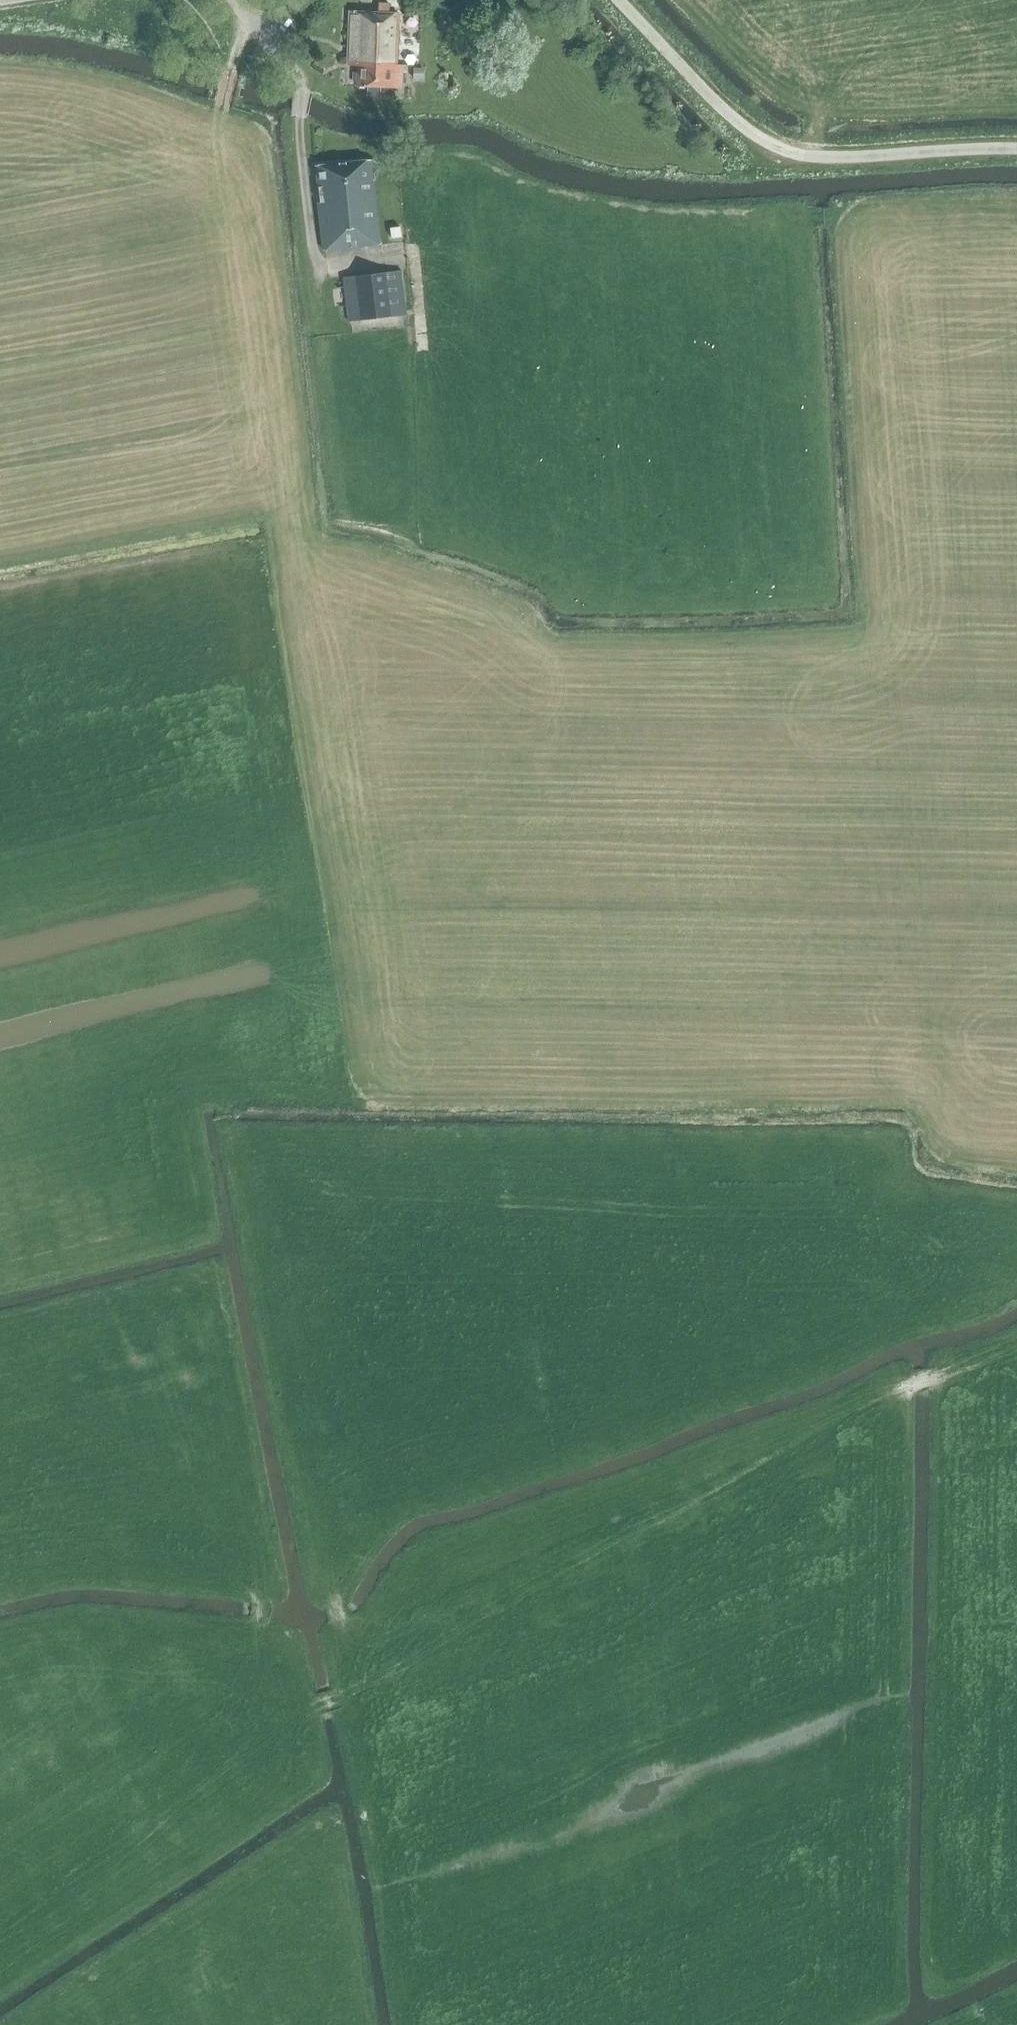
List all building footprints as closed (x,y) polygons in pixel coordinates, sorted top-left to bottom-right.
[(474,15),(488,12),(486,4),(473,6),(474,15)] [(401,65),(395,65),(397,14),(349,12),(347,64),(356,65),(356,85),(400,87),(401,65)] [(376,163),(373,162),(373,160),(316,166),(320,202),(318,203),(323,250),(379,244),(373,180),(375,180),(374,172),(377,169),(376,163)] [(389,229),(390,238),(400,237),(399,227),(389,229)] [(343,278),(348,322),(374,319),(376,329),(390,327),(390,317),(407,315),(402,271),(386,272),(343,278)]
